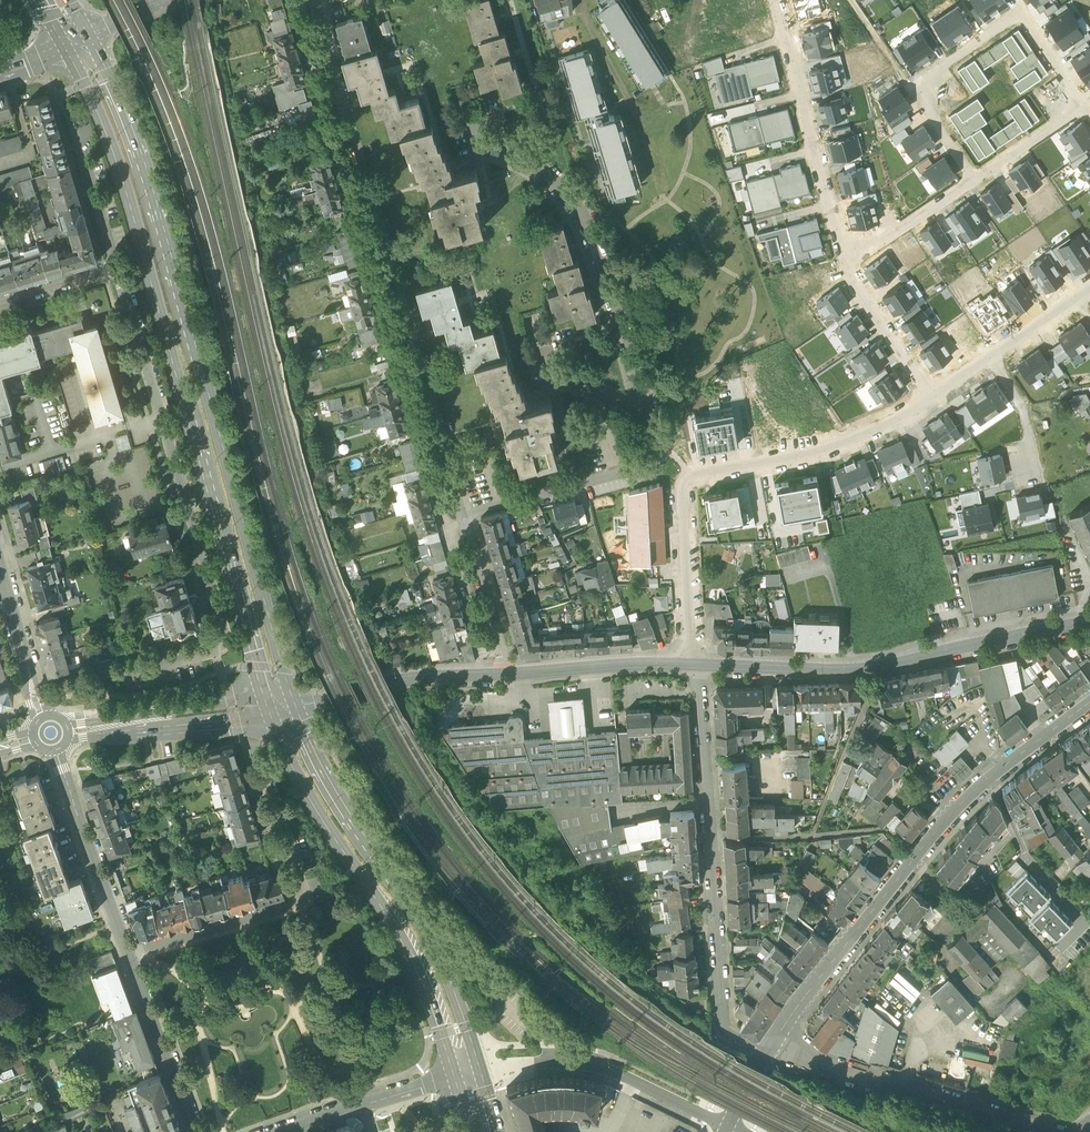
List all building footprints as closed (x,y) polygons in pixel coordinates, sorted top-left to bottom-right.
[(511,87),(522,84),(515,60),(512,61),(509,52),(511,52),(504,31),(500,32),(490,0),(471,0),(464,2),(465,3),(468,2),(470,11),(467,12),(473,31),(476,30),(478,38),(475,38),(475,39),(480,38),(480,39),(483,38),(485,46),(482,47),(486,59),(474,62),(480,83),(488,80),(489,83),(500,80),(502,87),(510,84),(511,87)] [(542,9),(545,19),(546,18),(557,15),(564,13),(564,14),(573,11),(572,0),(535,0),(536,1),(539,10),(542,9)] [(616,0),(610,0),(601,6),(599,7),(604,15),(601,16),(608,27),(611,25),(620,40),(617,42),(623,52),(626,50),(631,57),(628,59),(628,60),(631,58),(636,65),(633,67),(639,78),(642,76),(647,84),(662,74),(660,71),(664,69),(651,48),(647,51),(644,46),(649,44),(636,23),(632,26),(629,21),(633,18),(622,0),(617,0),(616,0)] [(810,19),(823,15),(819,0),(794,0),(792,0),(798,22),(810,19)] [(1006,0),(971,0),(984,20),(993,14),(992,12),(997,9),(998,10),(1008,3),(1006,0)] [(1040,12),(1044,10),(1047,8),(1043,1),(1045,0),(1031,0),(1040,12)] [(957,7),(968,24),(975,19),(964,2),(957,7)] [(1047,8),(1044,10),(1047,15),(1054,11),(1059,8),(1055,2),(1047,8)] [(1059,8),(1054,11),(1058,16),(1069,9),(1066,3),(1059,8)] [(968,24),(957,7),(933,23),(937,28),(944,39),(947,44),(971,28),(968,24)] [(272,11),(275,21),(285,18),(286,17),(284,8),(272,11)] [(1058,16),(1047,23),(1063,47),(1072,41),(1085,32),(1069,9),(1058,16)] [(830,14),(823,15),(810,19),(812,25),(831,20),(830,14)] [(557,15),(546,18),(548,27),(560,23),(557,15)] [(337,23),(339,32),(341,36),(343,45),(344,49),(347,58),(370,51),(360,17),(354,18),(353,18),(347,19),(348,20),(337,23)] [(271,22),(274,32),(288,28),(285,18),(275,21),(271,22)] [(393,31),(390,19),(380,22),(383,34),(393,31)] [(646,26),(655,40),(663,35),(654,20),(646,26)] [(811,25),(813,32),(827,28),(832,27),(831,20),(812,25),(811,25)] [(927,26),(920,31),(932,47),(938,43),(931,32),(927,26)] [(274,39),(278,52),(296,47),(292,34),(290,35),(288,28),(274,32),(276,39),(274,39)] [(832,49),(827,28),(813,32),(803,34),(805,40),(803,41),(805,51),(807,50),(809,56),(832,49)] [(944,39),(937,28),(931,32),(938,43),(944,39)] [(1019,29),(997,44),(1004,55),(1009,51),(1017,62),(1022,58),(1033,51),(1019,29)] [(1076,48),(1086,41),(1089,38),(1089,34),(1088,30),(1085,32),(1072,41),(1076,48)] [(920,31),(898,46),(913,67),(918,63),(919,64),(930,57),(929,56),(935,52),(932,47),(920,31)] [(1069,52),(1073,58),(1089,46),(1086,41),(1076,48),(1069,52)] [(996,60),(1004,55),(997,44),(988,49),(996,60)] [(1089,46),(1073,58),(1071,59),(1089,86),(1089,85),(1089,46)] [(278,52),(281,64),(299,58),(296,47),(278,52)] [(988,49),(980,55),(988,66),(996,60),(988,49)] [(365,97),(371,96),(389,90),(379,59),(376,60),(373,50),(370,51),(347,58),(343,59),(347,74),(350,73),(353,82),(357,81),(360,89),(363,88),(365,97)] [(580,112),(581,115),(597,110),(603,108),(607,107),(607,106),(601,108),(598,100),(602,99),(598,87),(595,88),(592,80),(596,79),(596,78),(592,79),(590,71),(593,70),(589,59),(586,60),(583,51),(563,57),(564,60),(559,61),(566,85),(571,83),(573,88),(568,90),(575,113),(580,112)] [(1033,51),(1022,58),(1028,66),(1039,59),(1033,51)] [(751,87),(780,80),(774,55),(751,61),(755,74),(748,76),(751,87)] [(823,67),(836,64),(842,62),(840,55),(821,60),(823,67)] [(982,70),(988,66),(980,55),(958,70),(973,92),(989,80),(982,70)] [(725,72),(724,67),(721,56),(703,63),(706,76),(715,74),(725,72)] [(281,64),(284,75),(303,70),(299,58),(281,64)] [(1048,73),(1039,59),(1028,66),(1022,58),(1017,62),(1013,65),(1021,77),(1018,79),(1013,82),(1020,92),(1048,73)] [(751,61),(745,62),(748,76),(755,74),(751,61)] [(715,74),(723,103),(753,96),(751,87),(748,76),(745,62),(724,67),(725,72),(715,74)] [(836,64),(823,67),(810,71),(815,91),(841,84),(836,64)] [(1010,66),(1018,79),(1021,77),(1013,65),(1010,66)] [(307,84),(303,70),(284,75),(286,82),(288,89),(294,87),(307,84)] [(288,89),(286,82),(273,85),(280,109),(299,104),(299,103),(307,101),(304,88),(295,91),(294,87),(288,89)] [(890,119),(905,110),(910,106),(897,87),(880,99),(885,106),(883,108),(890,119)] [(395,135),(401,133),(424,127),(421,118),(424,117),(419,98),(400,103),(396,88),(389,90),(371,96),(374,105),(377,104),(379,113),(380,114),(385,112),(389,127),(392,126),(395,135)] [(13,112),(7,92),(0,94),(0,116),(13,112)] [(28,101),(49,173),(70,167),(48,95),(28,101)] [(979,110),(984,107),(977,97),(949,116),(959,130),(970,123),(975,130),(981,127),(985,124),(977,112),(979,110)] [(1040,119),(1025,97),(1008,108),(1015,119),(1010,123),(1018,134),(1040,119)] [(843,98),(818,104),(823,122),(847,115),(843,98)] [(311,100),(307,101),(299,103),(299,104),(302,115),(315,112),(311,100)] [(788,107),(758,115),(765,143),(795,135),(788,107)] [(595,115),(596,120),(611,116),(609,110),(605,111),(606,114),(604,114),(603,108),(597,110),(598,114),(595,115)] [(884,115),(888,121),(890,119),(883,108),(882,108),(884,115)] [(988,122),(979,110),(977,112),(985,124),(988,122)] [(317,118),(315,112),(302,115),(304,122),(317,118)] [(617,123),(614,115),(611,116),(596,120),(591,121),(592,124),(587,126),(594,149),(599,148),(600,153),(595,155),(602,178),(607,176),(609,182),(604,183),(607,195),(639,186),(637,179),(634,180),(632,172),(635,171),(631,172),(629,164),(632,163),(629,151),(625,152),(623,144),(626,143),(626,142),(623,143),(620,135),(624,134),(620,122),(617,123)] [(758,115),(728,123),(735,151),(765,143),(758,115)] [(909,116),(892,127),(896,133),(905,127),(913,122),(909,116)] [(320,130),(319,125),(317,119),(309,121),(311,127),(313,132),(320,130)] [(1061,137),(1072,153),(1084,145),(1089,141),(1089,134),(1082,122),(1061,137)] [(959,130),(964,138),(975,130),(970,123),(959,130)] [(1010,123),(1002,128),(1009,139),(1018,134),(1010,123)] [(427,126),(424,127),(401,133),(404,144),(406,143),(408,153),(410,152),(413,162),(415,161),(418,171),(420,171),(423,180),(427,179),(427,181),(437,214),(440,214),(443,222),(446,234),(462,229),(471,227),(472,230),(483,226),(477,206),(480,205),(477,195),(474,196),(472,188),(475,187),(480,186),(477,176),(475,176),(473,168),(475,168),(474,167),(446,175),(443,162),(441,162),(438,153),(436,154),(433,144),(431,145),(429,136),(435,135),(432,124),(427,126)] [(852,132),(850,125),(831,130),(834,141),(855,136),(854,131),(852,132)] [(910,135),(902,141),(914,158),(936,143),(924,126),(910,135)] [(896,133),(891,137),(896,145),(902,141),(910,135),(905,127),(896,133)] [(964,138),(979,160),(1001,145),(993,134),(988,137),(981,127),(975,130),(964,138)] [(1001,145),(1009,139),(1002,128),(993,134),(1001,145)] [(308,135),(310,143),(323,139),(321,131),(308,135)] [(0,142),(0,155),(23,148),(20,136),(0,142)] [(855,136),(834,141),(829,143),(834,160),(838,158),(851,155),(860,153),(855,136)] [(325,145),(323,139),(310,143),(312,149),(325,145)] [(1088,150),(1084,145),(1072,153),(1068,156),(1071,162),(1086,152),(1088,150)] [(1070,163),(1073,169),(1079,165),(1089,157),(1086,152),(1071,162),(1070,163)] [(851,155),(838,158),(840,165),(844,164),(853,161),(851,155)] [(921,173),(925,170),(933,164),(929,157),(916,165),(921,173)] [(944,157),(933,164),(925,170),(937,187),(956,174),(944,157)] [(1089,157),(1079,165),(1089,181),(1089,157)] [(311,165),(315,178),(333,173),(329,160),(311,165)] [(844,164),(846,171),(857,168),(856,166),(855,161),(853,161),(844,164)] [(285,162),(277,164),(279,171),(287,169),(285,162)] [(1032,167),(1029,162),(1023,166),(1021,164),(1009,172),(1012,176),(1020,188),(1020,187),(1028,182),(1032,188),(1042,181),(1039,178),(1032,167)] [(782,175),(788,197),(788,198),(810,193),(805,172),(803,172),(800,163),(780,169),(781,175),(782,175)] [(1037,163),(1032,167),(1039,178),(1045,174),(1037,163)] [(744,178),(741,165),(725,169),(730,182),(744,178)] [(19,182),(31,178),(32,178),(29,167),(0,176),(0,191),(19,182)] [(58,207),(60,207),(80,201),(70,167),(49,173),(48,173),(58,207)] [(846,171),(839,173),(844,192),(851,190),(862,188),(868,186),(863,167),(857,168),(846,171)] [(336,184),(333,173),(315,178),(318,190),(336,184)] [(773,174),(745,181),(747,189),(750,198),(754,214),(782,206),(780,199),(774,177),(773,174)] [(782,175),(781,175),(774,177),(780,199),(788,197),(782,175)] [(1012,176),(1006,180),(1013,190),(1014,193),(1021,188),(1020,187),(1020,188),(1012,176)] [(19,182),(29,216),(41,212),(31,178),(19,182)] [(306,193),(318,190),(315,178),(310,179),(312,186),(308,187),(305,185),(303,188),(304,194),(306,193)] [(1011,204),(1005,195),(997,183),(981,194),(995,215),(996,214),(1011,204)] [(340,196),(336,184),(318,190),(319,193),(322,201),(340,196)] [(303,188),(305,185),(290,190),(292,197),(304,194),(303,188)] [(862,188),(851,190),(853,198),(857,197),(864,195),(863,190),(862,188)] [(750,198),(747,189),(741,190),(743,200),(750,198)] [(306,193),(308,199),(315,197),(314,194),(319,193),(318,190),(306,193)] [(1016,211),(1016,212),(1024,207),(1014,193),(1013,190),(1005,195),(1011,204),(1016,211)] [(857,197),(859,205),(874,201),(878,200),(876,192),(864,195),(857,197)] [(344,209),(340,196),(322,201),(326,215),(344,209)] [(60,207),(63,217),(65,223),(57,226),(46,229),(44,229),(46,237),(53,235),(71,230),(87,225),(80,201),(60,207)] [(879,221),(874,201),(859,205),(848,208),(853,228),(879,221)] [(951,214),(952,216),(962,231),(968,239),(986,227),(969,202),(951,214)] [(996,214),(1001,221),(1016,211),(1011,204),(996,214)] [(46,229),(41,212),(29,216),(37,240),(46,237),(44,229),(46,229)] [(956,234),(962,231),(952,216),(946,220),(952,228),(956,234)] [(55,219),(57,226),(65,223),(63,217),(55,219)] [(803,227),(789,231),(788,226),(787,226),(796,261),(810,258),(808,249),(823,246),(819,231),(820,231),(817,218),(802,222),(803,227)] [(418,235),(422,234),(418,220),(413,222),(418,235)] [(751,221),(744,223),(748,236),(755,235),(751,221)] [(951,242),(945,233),(937,221),(921,232),(935,253),(951,242)] [(802,222),(788,226),(789,231),(803,227),(802,222)] [(584,313),(585,316),(596,313),(589,289),(586,290),(583,281),(584,281),(578,259),(574,260),(563,224),(539,231),(539,232),(542,231),(545,240),(541,241),(547,259),(550,259),(553,267),(549,268),(550,268),(554,267),(554,268),(557,267),(560,275),(557,276),(560,287),(548,291),(554,311),(562,309),(563,312),(574,309),(576,315),(584,313)] [(78,246),(79,249),(93,245),(87,225),(71,230),(76,246),(78,246)] [(787,226),(758,234),(759,241),(765,240),(771,259),(781,256),(783,265),(796,261),(787,226)] [(952,228),(945,233),(951,242),(954,248),(962,242),(956,234),(952,228)] [(337,234),(339,241),(353,237),(350,230),(337,234)] [(1078,234),(1085,245),(1089,242),(1089,241),(1083,231),(1078,234)] [(1072,238),(1071,239),(1072,240),(1060,248),(1069,261),(1076,272),(1082,267),(1088,263),(1089,262),(1089,253),(1085,245),(1078,234),(1072,238)] [(1058,245),(1060,248),(1072,240),(1071,239),(1072,238),(1070,236),(1058,245)] [(354,244),(353,237),(339,241),(341,248),(354,244)] [(323,253),(336,249),(331,238),(318,244),(323,253)] [(34,280),(49,275),(41,254),(38,244),(24,249),(34,280)] [(356,250),(354,244),(341,248),(343,254),(356,250)] [(75,251),(59,255),(64,271),(98,260),(93,245),(79,249),(79,251),(75,252),(75,251)] [(1063,265),(1069,261),(1060,248),(1058,245),(1052,249),(1063,264),(1063,265)] [(808,249),(810,258),(825,254),(823,246),(808,249)] [(20,284),(34,280),(24,249),(18,251),(17,247),(9,250),(10,255),(20,284)] [(1057,268),(1063,264),(1052,249),(1052,248),(1046,252),(1048,255),(1057,268)] [(49,275),(64,271),(59,255),(57,249),(41,254),(49,275)] [(359,257),(356,250),(343,254),(345,261),(359,257)] [(298,260),(296,251),(290,253),(292,262),(298,260)] [(345,261),(343,254),(335,254),(335,261),(335,264),(345,261)] [(14,286),(20,284),(10,255),(1,258),(1,259),(2,262),(6,261),(14,286)] [(898,271),(887,255),(865,270),(876,286),(898,271)] [(1064,278),(1057,268),(1048,255),(1030,267),(1036,277),(1044,288),(1046,290),(1064,278)] [(6,261),(2,262),(0,263),(0,289),(0,290),(14,286),(6,261)] [(302,262),(293,265),(295,271),(304,268),(302,262)] [(282,284),(288,283),(284,267),(277,268),(282,284)] [(328,274),(330,281),(349,276),(348,273),(347,268),(328,274)] [(360,269),(348,273),(349,276),(350,276),(351,279),(362,276),(360,269)] [(900,278),(904,283),(905,282),(909,280),(906,274),(900,278)] [(334,292),(347,288),(345,281),(351,279),(350,276),(349,276),(330,281),(334,292)] [(362,276),(351,279),(345,281),(347,288),(349,294),(367,289),(363,276),(362,276)] [(1038,291),(1044,288),(1036,277),(1031,280),(1038,291)] [(440,326),(445,325),(463,319),(454,287),(451,288),(448,279),(417,288),(422,303),(425,302),(427,311),(432,310),(434,319),(437,318),(440,326)] [(1032,301),(1018,281),(1003,291),(1017,311),(1032,301)] [(908,304),(917,299),(905,282),(904,283),(884,297),(895,314),(908,304)] [(817,302),(828,318),(839,310),(850,303),(839,287),(817,302)] [(369,295),(367,289),(349,294),(352,306),(371,300),(369,295)] [(996,293),(991,297),(1002,313),(1007,310),(996,293)] [(343,296),(347,308),(352,306),(349,294),(343,296)] [(917,299),(908,304),(912,310),(920,305),(926,301),(922,295),(917,299)] [(1006,319),(1002,313),(991,297),(972,310),(987,332),(1006,319)] [(372,306),(371,300),(352,306),(356,317),(374,312),(372,306)] [(903,316),(907,322),(923,311),(920,305),(912,310),(903,316)] [(342,321),(356,317),(352,306),(347,308),(338,310),(342,321)] [(844,316),(839,310),(828,318),(823,321),(827,327),(837,321),(844,316)] [(910,336),(914,341),(935,327),(923,311),(907,322),(902,325),(906,330),(906,331),(907,331),(910,335),(909,335),(910,336)] [(378,326),(374,312),(356,317),(360,331),(373,327),(378,326)] [(837,321),(841,326),(854,317),(850,312),(844,316),(837,321)] [(836,330),(837,333),(838,332),(843,339),(843,340),(847,346),(851,344),(865,334),(867,333),(861,324),(863,322),(858,315),(854,317),(841,326),(836,330)] [(469,364),(474,363),(498,356),(495,347),(498,346),(492,327),(474,332),(470,317),(463,319),(445,325),(448,334),(451,333),(454,342),(459,341),(463,357),(466,356),(469,364)] [(33,333),(40,357),(76,346),(76,347),(77,347),(77,346),(89,342),(85,330),(82,319),(82,318),(81,319),(33,333)] [(869,331),(863,322),(861,324),(867,333),(869,331)] [(287,325),(289,335),(297,333),(294,323),(287,325)] [(1089,342),(1089,335),(1081,323),(1059,338),(1062,341),(1071,354),(1071,355),(1072,354),(1079,350),(1089,342)] [(95,327),(85,330),(89,342),(99,339),(95,327)] [(377,342),(373,327),(360,331),(364,346),(377,342)] [(40,358),(40,357),(33,333),(32,329),(29,328),(26,329),(25,331),(26,335),(30,347),(31,347),(32,351),(37,350),(39,358),(40,358)] [(838,343),(843,340),(843,339),(838,332),(837,333),(833,335),(838,343)] [(921,344),(924,350),(941,339),(937,333),(921,344)] [(851,344),(854,349),(859,346),(869,339),(865,334),(851,344)] [(40,357),(40,358),(39,358),(37,350),(32,351),(31,347),(30,347),(26,335),(0,343),(0,373),(2,373),(41,361),(40,358),(40,357)] [(353,351),(358,350),(361,349),(357,338),(350,340),(353,351)] [(99,339),(89,342),(77,346),(77,347),(99,419),(120,412),(99,339)] [(952,355),(941,339),(924,350),(921,352),(932,369),(952,355)] [(1058,363),(1071,354),(1062,341),(1049,350),(1053,356),(1058,363)] [(850,363),(859,375),(864,371),(866,374),(874,368),(888,359),(876,342),(863,352),(854,357),(856,359),(850,363)] [(383,343),(370,346),(372,352),(384,348),(383,343)] [(358,350),(359,355),(372,352),(370,346),(361,349),(358,350)] [(863,352),(859,346),(854,349),(845,355),(850,363),(856,359),(854,357),(863,352)] [(372,352),(374,358),(386,355),(384,348),(372,352)] [(321,349),(312,351),(314,358),(323,356),(321,349)] [(1030,381),(1051,367),(1047,361),(1039,350),(1018,364),(1030,381)] [(1079,350),(1072,354),(1078,362),(1085,358),(1079,350)] [(503,418),(505,426),(530,418),(531,422),(549,416),(554,415),(552,407),(548,408),(546,399),(549,398),(549,397),(523,404),(519,392),(517,392),(514,383),(512,383),(509,373),(507,374),(504,366),(509,364),(506,353),(501,355),(498,356),(474,363),(477,373),(479,373),(482,382),(484,382),(487,391),(489,391),(492,401),(493,400),(496,410),(500,408),(501,409),(504,408),(507,417),(503,418)] [(10,399),(11,404),(36,396),(41,393),(45,390),(66,366),(72,361),(79,359),(78,354),(68,357),(59,364),(42,386),(38,389),(33,392),(10,399)] [(1053,356),(1047,361),(1051,367),(1058,377),(1064,373),(1058,363),(1053,356)] [(378,371),(374,358),(368,360),(372,373),(378,371)] [(377,365),(378,370),(390,366),(388,361),(377,365)] [(866,374),(864,371),(859,375),(864,383),(869,379),(878,374),(874,368),(866,374)] [(873,385),(890,374),(886,368),(878,374),(869,379),(873,385)] [(883,400),(884,401),(906,386),(895,370),(890,374),(873,385),(874,386),(883,400)] [(9,412),(9,410),(13,409),(11,404),(10,399),(2,373),(0,373),(0,415),(9,412)] [(377,390),(380,401),(398,395),(395,382),(376,387),(377,390)] [(974,396),(966,401),(967,403),(979,419),(981,422),(1006,404),(992,384),(984,389),(983,388),(973,395),(974,396)] [(883,400),(874,386),(868,390),(878,404),(883,400)] [(380,401),(377,390),(370,392),(374,403),(380,401)] [(1080,412),(1089,407),(1088,406),(1089,405),(1089,400),(1087,393),(1073,396),(1080,412)] [(400,401),(398,395),(380,401),(383,409),(384,412),(402,407),(400,401)] [(341,396),(329,398),(331,410),(343,407),(341,396)] [(320,401),(322,413),(331,411),(331,410),(329,398),(320,400),(320,401)] [(800,398),(755,406),(761,440),(806,432),(800,398)] [(314,415),(322,413),(320,401),(312,402),(314,415)] [(967,403),(955,411),(962,421),(967,427),(979,419),(967,403)] [(402,407),(384,412),(387,423),(387,424),(405,418),(403,412),(402,407)] [(701,423),(693,424),(698,451),(739,444),(732,407),(721,409),(721,413),(700,417),(701,423)] [(369,410),(371,416),(384,412),(383,409),(378,411),(377,408),(369,410)] [(0,415),(0,452),(2,461),(22,455),(10,412),(9,412),(0,415)] [(371,416),(374,427),(387,423),(384,412),(371,416)] [(947,412),(924,428),(930,436),(939,449),(961,433),(962,433),(956,425),(947,412)] [(366,429),(374,427),(371,416),(363,419),(366,429)] [(554,435),(549,416),(531,422),(530,418),(505,426),(511,444),(514,443),(517,451),(520,464),(536,459),(545,456),(546,460),(557,456),(551,436),(554,435)] [(409,432),(405,418),(387,424),(387,425),(391,436),(391,437),(409,432)] [(962,421),(956,425),(962,433),(961,433),(965,439),(972,435),(967,427),(962,421)] [(391,436),(387,425),(379,427),(382,438),(391,436)] [(120,450),(131,447),(127,435),(116,438),(120,450)] [(930,436),(922,442),(931,456),(940,450),(939,449),(930,436)] [(902,441),(879,451),(888,471),(895,468),(896,471),(905,467),(904,464),(911,461),(906,451),(902,441)] [(399,446),(401,453),(414,449),(412,442),(399,446)] [(320,453),(321,458),(325,456),(326,457),(339,453),(335,443),(323,446),(323,450),(322,450),(323,452),(320,453)] [(915,447),(906,451),(911,461),(913,465),(921,462),(915,447)] [(416,456),(414,449),(401,453),(403,459),(416,456)] [(1000,454),(978,459),(983,481),(999,478),(1005,476),(1000,454)] [(63,456),(44,462),(48,474),(67,469),(63,456)] [(418,462),(416,456),(403,459),(405,466),(418,462)] [(854,460),(853,460),(854,462),(850,463),(861,488),(875,482),(873,476),(867,461),(865,458),(855,462),(854,460)] [(873,458),(867,461),(873,476),(880,474),(875,462),(873,458)] [(420,469),(418,462),(405,466),(407,472),(407,473),(420,469)] [(861,488),(850,463),(846,465),(846,463),(845,464),(846,466),(836,471),(837,474),(844,489),(846,494),(849,493),(857,489),(861,488)] [(407,473),(407,472),(388,478),(391,486),(395,485),(395,484),(405,481),(406,485),(423,479),(420,469),(407,473)] [(837,474),(831,476),(834,493),(836,493),(844,489),(837,474)] [(796,478),(797,482),(789,484),(788,480),(775,482),(781,517),(787,516),(788,519),(795,518),(795,515),(810,513),(811,515),(818,514),(817,510),(823,509),(817,475),(796,478)] [(983,481),(979,482),(981,489),(1000,485),(999,478),(983,481)] [(405,485),(409,498),(427,493),(423,479),(406,485),(405,485)] [(349,481),(340,484),(343,494),(351,491),(349,481)] [(395,485),(399,501),(409,498),(405,485),(406,485),(405,481),(395,484),(395,485)] [(633,564),(651,563),(650,536),(663,536),(660,483),(629,492),(630,511),(632,542),(633,564)] [(29,499),(29,500),(38,498),(34,486),(22,490),(25,501),(29,499)] [(749,487),(737,489),(738,496),(750,494),(749,487)] [(737,489),(709,494),(714,521),(742,516),(742,514),(741,508),(740,502),(738,496),(737,489)] [(857,489),(849,493),(851,499),(859,495),(857,489)] [(960,494),(963,508),(982,504),(979,490),(960,494)] [(1041,491),(1017,496),(1022,518),(1039,514),(1045,513),(1043,503),(1041,491)] [(431,504),(427,493),(409,498),(412,510),(431,504)] [(706,515),(707,523),(716,522),(717,527),(743,522),(743,521),(742,516),(714,521),(709,494),(704,495),(708,514),(706,515)] [(740,502),(751,500),(750,494),(738,496),(740,502)] [(899,495),(891,499),(894,506),(902,502),(899,495)] [(29,500),(31,508),(40,506),(38,498),(29,500)] [(412,510),(409,498),(399,501),(395,502),(398,514),(401,513),(405,512),(406,511),(412,510)] [(575,498),(553,503),(559,524),(580,518),(576,504),(575,498)] [(11,504),(16,524),(34,518),(31,508),(29,500),(29,499),(25,501),(11,504)] [(740,502),(741,508),(752,506),(751,500),(740,502)] [(1053,501),(1043,503),(1045,513),(1039,514),(1040,519),(1056,515),(1053,501)] [(583,502),(576,504),(580,518),(581,524),(588,522),(583,502)] [(982,504),(963,508),(966,524),(968,534),(994,529),(989,502),(982,504)] [(524,506),(527,516),(544,512),(538,503),(524,506)] [(434,516),(431,504),(412,510),(416,521),(434,516)] [(1089,557),(1089,505),(1070,515),(1089,557)] [(742,514),(753,512),(752,506),(741,508),(742,514)] [(960,526),(966,524),(963,508),(956,509),(960,526)] [(368,509),(360,511),(363,521),(363,523),(372,520),(368,509)] [(412,510),(406,511),(410,523),(416,521),(412,510)] [(363,521),(360,511),(351,514),(354,523),(363,521)] [(500,512),(504,523),(510,521),(507,511),(500,512)] [(482,518),(485,529),(504,523),(500,512),(482,518)] [(742,516),(743,521),(754,519),(753,512),(742,514),(742,516)] [(44,515),(34,518),(39,537),(48,534),(49,534),(44,515)] [(438,530),(434,516),(416,521),(420,535),(423,534),(438,530)] [(35,538),(39,537),(34,518),(16,524),(21,542),(35,538)] [(827,518),(816,520),(818,533),(830,531),(827,518)] [(744,527),(756,525),(754,519),(743,521),(743,522),(744,527)] [(513,532),(510,521),(504,523),(507,534),(513,532)] [(130,534),(134,548),(136,555),(172,544),(166,523),(130,534)] [(507,534),(504,523),(485,529),(488,540),(507,534)] [(552,526),(543,528),(545,535),(549,534),(553,533),(552,526)] [(425,544),(428,543),(427,541),(440,538),(438,530),(423,534),(425,544)] [(517,543),(513,532),(507,534),(510,545),(517,543)] [(555,532),(553,533),(549,534),(554,545),(561,543),(555,532)] [(35,538),(38,549),(50,546),(51,546),(48,534),(39,537),(35,538)] [(129,549),(134,548),(130,534),(125,536),(124,538),(126,548),(129,549)] [(510,545),(507,534),(488,540),(491,551),(510,545)] [(796,548),(793,535),(786,536),(790,549),(796,548)] [(664,563),(663,536),(650,536),(651,563),(664,563)] [(790,549),(786,536),(780,538),(783,551),(790,549)] [(428,543),(430,550),(443,547),(440,538),(427,541),(428,543)] [(574,538),(566,542),(569,549),(577,545),(574,538)] [(783,551),(780,538),(773,540),(776,553),(783,551)] [(524,541),(520,543),(523,554),(528,552),(524,541)] [(422,560),(425,559),(432,557),(430,550),(428,543),(425,544),(418,546),(422,560)] [(517,543),(510,545),(513,557),(520,555),(523,554),(520,543),(517,543)] [(513,557),(510,545),(491,551),(495,562),(513,557)] [(566,553),(561,545),(555,547),(559,555),(566,553)] [(777,554),(780,567),(812,558),(808,545),(777,554)] [(53,557),(50,546),(38,549),(35,550),(38,561),(53,557)] [(445,553),(443,547),(430,550),(432,557),(445,553)] [(735,551),(725,548),(722,558),(732,561),(735,551)] [(447,559),(445,553),(432,557),(434,562),(434,563),(447,559)] [(566,553),(560,556),(563,562),(569,559),(566,553)] [(943,554),(949,571),(958,568),(953,553),(944,554),(943,554)] [(513,557),(517,568),(523,566),(520,555),(513,557)] [(351,556),(345,559),(351,571),(357,569),(351,556)] [(28,568),(33,586),(56,579),(60,578),(53,557),(38,561),(39,565),(28,568)] [(517,568),(513,557),(495,562),(498,573),(517,568)] [(449,567),(447,559),(434,563),(436,571),(449,567)] [(601,586),(605,585),(613,582),(610,570),(611,570),(607,560),(598,563),(598,566),(596,567),(598,574),(597,574),(600,584),(601,586)] [(161,569),(163,577),(181,572),(178,564),(161,569)] [(968,581),(974,614),(1059,598),(1053,564),(968,581)] [(527,577),(523,566),(517,568),(520,579),(527,577)] [(595,586),(600,584),(597,574),(598,574),(596,567),(594,567),(589,569),(582,571),(585,582),(587,588),(595,586)] [(520,579),(517,568),(498,573),(501,584),(520,579)] [(585,582),(582,571),(576,572),(579,584),(585,582)] [(766,574),(766,585),(780,585),(780,573),(766,574)] [(527,577),(520,579),(523,590),(535,586),(536,586),(532,575),(527,577)] [(164,578),(163,577),(151,581),(151,582),(152,587),(153,587),(156,586),(166,583),(164,578)] [(359,580),(362,588),(371,585),(369,577),(359,580)] [(433,582),(437,595),(456,590),(452,577),(433,582)] [(156,586),(161,605),(189,597),(183,578),(166,583),(156,586)] [(649,587),(659,587),(659,578),(649,578),(649,587)] [(60,591),(56,579),(33,586),(39,607),(66,599),(73,597),(71,588),(64,590),(60,591)] [(517,592),(523,590),(520,579),(501,584),(505,595),(517,592)] [(614,582),(613,582),(605,585),(607,590),(616,587),(614,582)] [(576,583),(568,586),(571,593),(578,591),(576,583)] [(402,592),(404,600),(411,598),(408,587),(401,589),(402,592)] [(457,596),(456,590),(437,595),(440,604),(440,607),(459,601),(457,596)] [(404,600),(402,592),(392,595),(394,604),(405,601),(404,600)] [(520,601),(517,592),(505,595),(511,617),(530,612),(527,604),(524,605),(522,600),(520,601)] [(66,599),(67,606),(81,602),(79,596),(73,597),(66,599)] [(189,597),(161,605),(156,607),(157,612),(147,615),(151,628),(162,625),(165,635),(179,632),(179,634),(188,632),(187,629),(198,626),(194,615),(195,615),(192,604),(191,604),(189,597)] [(775,600),(777,606),(788,603),(787,597),(775,600)] [(461,607),(459,601),(440,607),(442,610),(444,618),(462,613),(461,607)] [(703,602),(708,616),(714,614),(715,602),(703,602)] [(727,618),(727,625),(735,625),(735,622),(734,618),(730,603),(715,602),(714,614),(714,617),(727,618)] [(778,612),(781,619),(791,616),(788,603),(777,606),(778,612)] [(612,607),(616,617),(626,614),(622,604),(612,607)] [(53,610),(55,617),(59,616),(66,614),(64,607),(53,610)] [(442,610),(440,607),(427,611),(429,617),(436,614),(437,614),(436,612),(442,610)] [(530,612),(532,621),(541,618),(539,609),(530,612)] [(437,614),(436,614),(437,620),(444,618),(442,610),(436,612),(437,614)] [(532,621),(530,612),(511,617),(514,629),(530,624),(533,623),(532,621)] [(466,626),(462,613),(444,618),(446,625),(448,632),(453,630),(458,629),(466,626)] [(619,626),(620,628),(631,627),(629,623),(627,617),(626,614),(616,617),(619,626)] [(638,614),(627,617),(629,623),(634,622),(639,620),(638,614)] [(652,625),(658,644),(657,638),(665,635),(663,627),(666,626),(663,614),(648,618),(648,617),(647,618),(652,625)] [(742,629),(753,629),(753,623),(752,622),(751,614),(746,614),(746,619),(746,625),(743,625),(742,629)] [(40,641),(60,635),(58,628),(62,627),(62,626),(59,616),(55,617),(40,621),(42,629),(37,630),(40,641)] [(642,646),(658,644),(652,625),(647,618),(639,620),(634,622),(642,646)] [(746,625),(746,619),(734,618),(735,622),(735,625),(735,629),(742,629),(743,625),(746,625)] [(795,618),(794,628),(794,645),(838,646),(839,620),(795,618)] [(631,627),(633,647),(642,646),(634,622),(629,623),(631,627)] [(755,622),(755,631),(768,632),(768,622),(755,622)] [(574,632),(585,631),(584,623),(572,624),(573,632),(574,632)] [(533,633),(530,624),(514,629),(523,656),(541,655),(539,638),(535,638),(532,639),(530,634),(533,633)] [(66,625),(62,626),(62,627),(58,628),(60,635),(69,633),(66,625)] [(162,625),(151,628),(154,638),(165,635),(162,625)] [(380,627),(383,637),(389,635),(386,625),(380,627)] [(456,641),(453,630),(448,632),(446,625),(432,629),(434,638),(441,659),(460,653),(456,641)] [(550,626),(550,627),(550,634),(558,634),(557,625),(550,626)] [(735,629),(735,625),(727,625),(714,625),(713,639),(717,639),(717,649),(734,650),(735,629)] [(458,629),(459,635),(468,632),(466,626),(458,629)] [(539,629),(539,635),(542,635),(542,634),(548,633),(548,635),(550,634),(550,627),(542,628),(542,629),(539,629)] [(619,628),(608,629),(610,649),(621,648),(633,647),(631,627),(620,628),(619,628)] [(794,628),(776,627),(775,650),(793,651),(794,645),(794,628)] [(608,629),(597,630),(598,650),(610,649),(608,629)] [(742,629),(735,629),(734,650),(752,650),(752,631),(753,629),(742,629)] [(596,630),(585,631),(587,651),(598,650),(597,630),(596,630)] [(587,651),(585,631),(574,632),(575,652),(587,651)] [(755,631),(752,631),(752,650),(766,650),(768,632),(755,631)] [(574,632),(562,633),(564,653),(575,652),(574,632)] [(539,635),(539,638),(541,655),(552,654),(550,634),(548,635),(548,633),(542,634),(542,635),(539,635)] [(558,634),(550,634),(552,654),(564,653),(562,633),(558,634)] [(62,643),(60,635),(40,641),(44,655),(50,653),(51,657),(65,653),(65,652),(70,650),(68,641),(62,643)] [(394,638),(387,642),(390,649),(397,645),(394,638)] [(109,640),(96,643),(101,661),(114,658),(109,640)] [(91,664),(101,661),(96,643),(86,646),(91,664)] [(459,657),(459,662),(476,661),(471,644),(467,644),(460,646),(463,656),(459,657)] [(1082,661),(1088,659),(1089,657),(1089,644),(1076,646),(1082,661)] [(1046,647),(1056,661),(1057,662),(1064,656),(1057,645),(1046,647)] [(72,657),(70,650),(65,652),(65,653),(51,657),(45,659),(49,674),(70,669),(68,663),(73,661),(72,657)] [(399,653),(391,655),(394,662),(401,660),(399,653)] [(76,656),(72,657),(73,661),(68,663),(70,669),(79,666),(76,656)] [(1057,662),(1059,665),(1064,662),(1064,659),(1066,658),(1064,656),(1057,662)] [(2,701),(13,697),(15,696),(14,695),(12,688),(0,657),(0,702),(2,701)] [(1013,692),(1034,682),(1033,680),(1025,669),(1016,657),(1000,661),(979,666),(980,668),(983,683),(984,683),(989,702),(996,728),(998,727),(998,726),(1016,712),(1019,710),(1020,705),(1014,694),(1014,693),(1013,692)] [(1070,664),(1066,658),(1064,659),(1064,662),(1073,674),(1081,669),(1075,661),(1070,664)] [(1089,678),(1089,662),(1088,659),(1082,661),(1079,663),(1089,678)] [(978,660),(966,662),(971,688),(983,683),(980,668),(979,666),(978,662),(978,660)] [(1062,683),(1056,686),(1067,701),(1078,692),(1059,665),(1057,662),(1056,661),(1050,666),(1051,668),(1062,683)] [(952,695),(971,688),(966,662),(947,666),(951,686),(950,686),(952,695)] [(1059,665),(1078,692),(1089,684),(1089,682),(1081,669),(1073,674),(1064,662),(1059,665)] [(1025,669),(1033,680),(1039,677),(1030,665),(1025,669)] [(947,666),(930,670),(934,690),(935,692),(943,690),(943,688),(950,686),(951,686),(947,666)] [(1053,682),(1056,686),(1062,683),(1051,668),(1046,672),(1048,675),(1053,682)] [(928,691),(934,690),(930,670),(915,673),(899,676),(903,696),(910,695),(911,696),(915,695),(916,698),(919,697),(924,696),(923,693),(928,692),(928,691)] [(1048,675),(1041,680),(1049,692),(1051,691),(1048,687),(1053,682),(1048,675)] [(892,698),(903,696),(899,676),(883,679),(884,688),(880,689),(881,697),(883,704),(893,702),(892,698)] [(1039,677),(1033,680),(1034,682),(1039,688),(1044,696),(1049,692),(1041,680),(1039,677)] [(1051,691),(1056,686),(1053,682),(1048,687),(1051,691)] [(840,706),(843,706),(845,706),(845,708),(848,707),(860,707),(860,683),(840,684),(840,706)] [(840,706),(840,684),(824,685),(825,707),(830,707),(840,706)] [(799,708),(809,707),(809,685),(793,686),(794,708),(799,708)] [(820,707),(825,707),(824,685),(809,685),(809,707),(820,707)] [(786,708),(794,708),(793,686),(777,686),(777,687),(778,709),(786,708)] [(1044,696),(1054,710),(1067,701),(1056,686),(1051,691),(1049,692),(1044,696)] [(714,696),(716,731),(736,730),(738,730),(737,710),(764,709),(763,687),(717,688),(717,689),(717,696),(714,696)] [(547,700),(550,738),(585,735),(582,697),(547,700)] [(876,707),(877,714),(885,713),(883,704),(881,697),(874,698),(874,699),(876,707)] [(830,707),(825,707),(825,720),(826,731),(833,730),(834,730),(833,711),(832,709),(830,707)] [(795,730),(794,718),(794,708),(786,708),(786,711),(785,712),(785,720),(788,722),(786,725),(786,731),(787,731),(795,730)] [(674,731),(674,741),(676,765),(654,767),(632,768),(619,769),(621,793),(655,790),(678,789),(693,788),(691,764),(689,740),(689,730),(688,711),(678,712),(651,714),(651,709),(626,711),(628,731),(628,732),(629,732),(673,729),(674,731)] [(998,727),(1009,742),(1028,729),(1016,712),(998,726),(998,727)] [(544,806),(544,805),(523,740),(524,740),(522,720),(522,719),(521,718),(520,716),(518,716),(512,717),(511,717),(509,718),(508,720),(508,722),(437,728),(493,810),(544,806)] [(862,734),(873,742),(884,728),(879,724),(874,719),(862,734)] [(908,721),(901,722),(903,730),(909,728),(908,721)] [(1076,734),(1089,752),(1089,726),(1089,724),(1076,734)] [(738,730),(736,730),(736,737),(739,737),(739,740),(743,739),(765,738),(765,728),(738,730)] [(934,752),(945,764),(955,755),(960,750),(969,743),(967,741),(957,729),(948,737),(949,739),(934,752)] [(737,745),(736,737),(736,730),(716,731),(717,747),(728,746),(737,746),(737,745)] [(795,749),(795,730),(787,731),(788,750),(795,749)] [(616,732),(617,743),(630,742),(629,732),(628,732),(628,731),(616,732)] [(616,732),(585,735),(550,738),(524,740),(523,740),(544,805),(548,805),(572,804),(608,802),(623,802),(621,793),(619,769),(617,743),(616,732)] [(1062,744),(1075,761),(1082,756),(1085,761),(1089,767),(1089,752),(1076,734),(1062,744)] [(865,756),(881,767),(892,753),(876,741),(865,756)] [(617,743),(619,769),(632,768),(630,742),(617,743)] [(1062,744),(1056,749),(1067,763),(1065,764),(1070,771),(1072,770),(1077,765),(1075,761),(1062,744)] [(211,763),(214,772),(239,765),(233,745),(201,753),(205,765),(208,764),(211,763)] [(728,746),(728,753),(740,752),(740,745),(737,745),(737,746),(728,746)] [(924,747),(919,748),(917,753),(921,757),(926,756),(927,751),(924,747)] [(1058,780),(1070,771),(1065,764),(1067,763),(1056,749),(1042,759),(1058,780)] [(871,781),(868,787),(868,788),(877,796),(880,798),(907,764),(892,753),(881,767),(871,781)] [(960,782),(961,782),(974,770),(961,755),(947,767),(960,782)] [(871,781),(881,767),(865,756),(856,770),(862,774),(871,781)] [(797,757),(798,779),(811,779),(811,757),(797,757)] [(166,762),(169,775),(186,770),(183,758),(166,762)] [(1051,782),(1054,787),(1060,783),(1058,780),(1042,759),(1027,771),(1041,789),(1051,782)] [(834,785),(841,788),(852,765),(844,761),(841,770),(834,785)] [(1089,773),(1089,767),(1085,761),(1081,763),(1088,774),(1089,773)] [(166,762),(159,764),(162,775),(162,776),(169,775),(166,762)] [(725,800),(726,800),(747,799),(749,799),(746,763),(723,765),(725,800)] [(151,778),(162,775),(159,764),(148,766),(151,778)] [(220,781),(223,790),(244,783),(239,765),(214,772),(212,773),(215,782),(220,781)] [(862,774),(856,770),(853,774),(860,778),(862,774)] [(1015,779),(1029,798),(1034,794),(1041,789),(1027,771),(1015,779)] [(871,781),(862,774),(860,778),(857,782),(868,787),(871,781)] [(13,784),(20,801),(44,792),(40,781),(40,780),(38,775),(28,779),(26,775),(16,779),(17,782),(13,784)] [(106,790),(110,789),(116,788),(112,775),(101,778),(106,790)] [(83,782),(88,797),(106,790),(101,778),(83,782)] [(1032,824),(1040,820),(1029,798),(1015,779),(1003,789),(1012,811),(1013,811),(1022,804),(1025,810),(1032,824)] [(792,798),(804,798),(804,780),(792,780),(792,798)] [(214,792),(220,790),(223,790),(220,781),(215,782),(212,783),(214,792)] [(862,800),(868,788),(868,787),(857,782),(854,783),(849,794),(862,800)] [(225,807),(228,806),(249,800),(244,783),(223,790),(220,790),(225,807)] [(1063,787),(1060,783),(1054,787),(1053,787),(1057,792),(1063,787)] [(836,804),(841,788),(834,785),(829,801),(836,804)] [(1080,810),(1089,803),(1089,802),(1078,786),(1068,794),(1080,810)] [(1057,792),(1074,815),(1080,811),(1080,810),(1068,794),(1063,787),(1057,792)] [(88,797),(94,812),(116,804),(116,805),(119,803),(117,796),(113,797),(110,789),(106,790),(88,797)] [(20,801),(30,830),(48,824),(55,821),(44,792),(20,801)] [(1039,800),(1034,794),(1029,798),(1040,820),(1045,829),(1052,825),(1048,816),(1040,800),(1039,800)] [(884,810),(888,804),(880,798),(877,796),(862,813),(874,822),(876,820),(875,819),(877,817),(875,815),(882,808),(884,810)] [(953,880),(957,883),(978,858),(976,857),(996,833),(999,835),(1004,829),(1002,826),(1006,821),(1007,821),(1000,803),(993,797),(990,801),(990,803),(979,817),(976,815),(968,825),(966,825),(965,825),(959,833),(960,834),(955,841),(957,842),(952,847),(951,846),(944,854),(944,857),(936,866),(953,880)] [(727,815),(748,814),(747,808),(747,799),(726,800),(727,815)] [(876,820),(883,826),(886,822),(893,814),(893,815),(898,809),(901,806),(893,799),(888,804),(884,810),(882,808),(875,815),(877,817),(875,819),(876,820)] [(228,806),(232,822),(254,816),(249,800),(228,806)] [(574,851),(614,843),(612,826),(608,802),(572,804),(548,805),(574,851)] [(94,812),(101,833),(128,822),(124,812),(123,810),(122,810),(121,810),(118,811),(116,805),(116,804),(94,812)] [(896,824),(911,837),(928,817),(913,804),(903,814),(898,809),(893,815),(893,814),(886,822),(893,828),(896,824)] [(1022,804),(1013,811),(1017,815),(1025,810),(1022,804)] [(750,808),(747,808),(748,814),(775,814),(775,806),(751,805),(750,806),(750,808)] [(228,806),(225,807),(221,808),(226,824),(228,823),(232,822),(228,806)] [(669,831),(671,831),(696,829),(695,811),(671,813),(672,821),(672,824),(670,825),(670,824),(669,823),(662,824),(661,822),(661,815),(656,816),(656,817),(639,820),(639,823),(636,824),(626,826),(628,840),(643,836),(669,831)] [(1080,811),(1074,815),(1087,830),(1084,832),(1089,837),(1089,836),(1089,822),(1080,811)] [(749,830),(748,820),(748,814),(727,815),(728,831),(749,830)] [(775,814),(748,814),(748,820),(751,820),(751,823),(752,824),(776,824),(777,814),(775,814)] [(788,828),(795,828),(795,814),(777,814),(776,824),(776,827),(788,828)] [(259,835),(254,816),(232,822),(228,823),(234,842),(259,835)] [(1025,827),(1034,847),(1048,836),(1045,829),(1040,820),(1032,824),(1025,827)] [(131,832),(128,822),(101,833),(110,855),(131,848),(126,834),(131,832)] [(625,823),(612,826),(614,843),(628,840),(626,826),(625,823)] [(24,833),(35,862),(59,853),(48,824),(30,830),(24,833)] [(1048,836),(1065,856),(1078,845),(1062,825),(1048,836)] [(535,835),(528,826),(524,829),(531,838),(535,835)] [(788,828),(776,827),(776,836),(788,835),(788,828)] [(697,844),(696,829),(671,831),(671,840),(674,839),(675,843),(672,844),(672,846),(675,846),(697,844)] [(643,836),(628,840),(614,843),(574,851),(581,865),(582,864),(646,851),(643,836)] [(842,847),(849,852),(855,844),(854,836),(839,838),(839,845),(840,846),(842,847)] [(832,847),(831,838),(820,840),(820,848),(832,847)] [(744,855),(746,855),(745,850),(744,841),(724,841),(725,856),(744,855)] [(859,860),(864,864),(868,859),(861,854),(863,851),(855,844),(849,852),(859,860)] [(1078,845),(1065,856),(1070,863),(1072,865),(1079,858),(1084,853),(1078,845)] [(870,857),(868,859),(864,864),(880,876),(894,859),(878,846),(874,852),(872,850),(868,855),(870,857)] [(807,849),(800,863),(807,869),(815,854),(807,849)] [(699,862),(698,850),(676,851),(676,858),(677,864),(678,864),(699,862)] [(1089,877),(1089,851),(1082,860),(1077,865),(1089,877)] [(45,891),(56,887),(70,882),(59,853),(35,862),(45,891)] [(672,864),(677,864),(676,858),(673,858),(673,855),(669,856),(661,857),(661,856),(646,859),(648,869),(662,866),(672,864)] [(744,858),(744,855),(725,856),(726,876),(748,875),(748,859),(746,858),(744,858)] [(112,861),(115,870),(124,867),(121,858),(112,861)] [(553,863),(555,868),(561,865),(562,867),(567,865),(564,858),(553,863)] [(640,870),(648,869),(646,859),(638,860),(640,870)] [(871,888),(880,876),(864,864),(859,860),(850,872),(871,888)] [(1007,870),(1012,875),(1021,865),(1017,861),(1007,870)] [(664,875),(665,884),(688,881),(700,879),(699,862),(678,864),(679,873),(673,874),(664,875)] [(795,875),(823,896),(830,887),(807,869),(800,863),(796,873),(795,875)] [(662,866),(664,875),(673,874),(679,873),(678,864),(677,864),(672,864),(662,866)] [(1021,865),(1012,875),(1016,879),(1026,870),(1021,865)] [(1031,915),(1049,897),(1051,895),(1041,885),(1042,885),(1037,880),(1036,880),(1026,870),(1016,879),(1006,890),(1010,894),(1026,910),(1031,915)] [(856,907),(871,888),(850,872),(835,891),(839,894),(856,907)] [(256,902),(285,893),(282,884),(280,877),(273,879),(271,873),(250,879),(256,902)] [(209,916),(231,909),(224,886),(220,874),(209,877),(212,886),(201,889),(209,916)] [(748,875),(748,881),(751,881),(751,884),(774,883),(773,874),(748,875)] [(181,882),(181,883),(182,886),(198,881),(196,875),(189,877),(190,879),(181,882)] [(231,909),(256,902),(250,879),(250,878),(244,880),(242,875),(229,879),(231,884),(224,886),(231,909)] [(748,891),(748,881),(748,875),(726,876),(728,892),(748,891)] [(200,887),(201,889),(212,886),(209,877),(203,879),(204,886),(200,887)] [(81,878),(70,882),(56,887),(69,923),(72,922),(74,921),(75,921),(77,921),(76,920),(88,916),(94,914),(81,878)] [(193,921),(209,916),(201,889),(200,887),(198,881),(182,886),(193,921)] [(690,897),(688,881),(665,884),(659,885),(659,889),(662,889),(664,901),(670,900),(686,898),(690,897)] [(764,885),(765,893),(767,893),(776,892),(776,884),(764,885)] [(177,925),(193,921),(182,886),(177,888),(175,891),(167,893),(177,925)] [(792,888),(789,902),(787,907),(787,910),(796,917),(803,896),(792,888)] [(912,889),(897,908),(916,925),(922,919),(918,916),(923,910),(928,914),(933,910),(934,907),(930,899),(927,902),(912,889)] [(135,891),(133,891),(124,894),(127,901),(138,897),(137,893),(135,891)] [(776,892),(767,893),(768,900),(771,900),(776,901),(776,892)] [(161,930),(177,925),(167,893),(159,895),(156,894),(151,895),(151,896),(152,901),(161,930)] [(748,893),(748,896),(749,901),(761,901),(768,900),(767,893),(765,893),(748,893)] [(993,902),(998,906),(1002,903),(997,894),(997,893),(990,899),(993,902)] [(844,922),(856,907),(839,894),(827,908),(844,922)] [(1026,910),(1010,894),(1007,898),(1022,914),(1026,910)] [(139,936),(161,930),(152,901),(146,903),(145,898),(144,895),(138,897),(127,901),(139,936)] [(729,910),(749,909),(749,901),(748,896),(728,897),(729,910)] [(1049,897),(1031,915),(1028,917),(1033,922),(1049,938),(1053,943),(1074,923),(1064,912),(1059,907),(1059,908),(1049,897)] [(670,900),(672,910),(688,908),(686,898),(670,900)] [(664,911),(672,910),(670,900),(664,901),(663,901),(664,911)] [(761,901),(749,901),(749,909),(761,909),(761,901)] [(971,972),(977,979),(986,971),(992,966),(972,943),(989,926),(986,923),(1000,909),(998,906),(993,902),(948,946),(971,972)] [(663,911),(662,903),(653,905),(654,912),(663,911)] [(761,909),(749,909),(749,917),(769,916),(769,912),(772,912),(772,908),(771,903),(769,903),(769,908),(761,909)] [(674,922),(675,929),(677,929),(688,927),(691,927),(688,908),(672,910),(674,922)] [(910,933),(916,925),(897,908),(884,924),(900,936),(906,930),(910,933)] [(750,923),(749,917),(749,909),(729,910),(730,924),(750,923)] [(919,927),(928,935),(944,917),(935,909),(919,927)] [(1010,951),(1024,966),(1039,952),(1000,909),(986,923),(989,926),(972,943),(992,966),(1010,951)] [(663,912),(665,923),(674,922),(672,910),(664,911),(663,912)] [(72,922),(74,928),(91,922),(88,916),(76,920),(77,921),(75,921),(74,921),(72,922)] [(783,925),(803,941),(808,935),(802,931),(785,917),(783,925)] [(675,929),(674,922),(665,923),(651,925),(653,934),(675,931),(675,929)] [(1049,938),(1033,922),(1029,926),(1045,942),(1049,938)] [(892,949),(897,953),(902,947),(896,942),(900,936),(884,924),(875,935),(892,949)] [(781,933),(799,947),(803,941),(783,925),(781,933)] [(806,925),(802,931),(808,935),(812,930),(806,925)] [(677,929),(677,935),(688,934),(688,927),(677,929)] [(812,930),(808,935),(803,941),(819,954),(828,943),(812,930)] [(678,951),(679,958),(694,957),(692,934),(688,934),(677,935),(678,942),(678,948),(678,951)] [(866,947),(883,961),(892,949),(875,935),(866,947)] [(766,938),(762,945),(764,946),(770,951),(775,945),(766,938)] [(819,954),(803,941),(799,947),(794,952),(810,964),(819,954)] [(770,951),(785,963),(790,957),(775,945),(770,951)] [(760,950),(767,956),(770,951),(764,946),(760,950)] [(866,947),(842,978),(861,993),(885,962),(883,961),(866,947)] [(91,967),(94,966),(93,965),(114,958),(112,951),(88,960),(91,967)] [(662,960),(671,959),(670,951),(661,953),(661,955),(661,958),(662,960)] [(764,960),(778,972),(785,963),(770,951),(767,956),(764,960)] [(794,952),(790,957),(785,963),(801,976),(810,964),(794,952)] [(1045,959),(1039,952),(1024,966),(1039,983),(1048,974),(1044,969),(1049,965),(1045,959)] [(696,956),(694,957),(679,958),(676,959),(673,959),(674,967),(675,974),(698,972),(696,956)] [(117,965),(114,958),(93,965),(94,966),(96,973),(117,965)] [(801,976),(785,963),(778,972),(775,975),(791,988),(801,976)] [(668,975),(675,974),(674,967),(672,967),(669,964),(657,965),(657,967),(658,976),(668,975)] [(109,998),(116,1017),(133,1010),(117,966),(117,965),(96,973),(93,975),(94,975),(103,1000),(109,998)] [(751,976),(752,977),(758,968),(754,966),(750,971),(745,971),(745,976),(751,976)] [(752,977),(766,988),(772,980),(758,968),(752,977)] [(975,992),(979,993),(986,987),(994,981),(986,971),(977,979),(971,972),(963,979),(975,992)] [(699,980),(698,972),(675,974),(676,982),(677,990),(693,989),(694,989),(701,988),(700,980),(699,980)] [(914,999),(919,993),(895,973),(885,985),(897,995),(893,998),(899,1003),(899,1004),(906,1010),(915,999),(914,999)] [(775,975),(772,980),(766,988),(782,1001),(791,988),(775,975)] [(751,976),(745,976),(734,977),(735,984),(747,985),(752,977),(751,976)] [(747,985),(761,996),(766,988),(752,977),(747,985)] [(931,993),(957,1022),(975,1006),(949,977),(931,993)] [(857,998),(861,993),(842,978),(838,983),(857,998)] [(834,1010),(840,1015),(841,1014),(842,1012),(839,1010),(846,1001),(848,998),(851,1000),(850,1001),(855,1005),(860,999),(857,998),(838,983),(838,982),(834,988),(823,1002),(834,1010)] [(694,989),(695,996),(709,995),(708,987),(701,988),(694,989)] [(782,1001),(766,988),(761,996),(758,1001),(773,1014),(782,1001)] [(1002,1012),(1011,1021),(1027,1006),(1018,997),(1002,1012)] [(740,1005),(750,1013),(754,1006),(744,999),(740,1005)] [(758,1001),(754,1006),(750,1013),(766,1025),(773,1014),(758,1001)] [(839,1010),(842,1012),(845,1008),(848,1008),(850,1006),(849,1003),(846,1001),(839,1010)] [(813,1036),(826,1046),(846,1020),(840,1015),(834,1010),(823,1002),(809,1020),(807,1025),(807,1030),(811,1034),(813,1036)] [(850,1054),(888,1065),(898,1028),(868,1004),(867,1005),(866,1004),(865,1007),(858,1029),(850,1054)] [(737,1013),(746,1019),(750,1013),(740,1005),(737,1010),(737,1013)] [(136,1009),(133,1010),(116,1017),(114,1018),(123,1044),(121,1045),(130,1070),(155,1060),(136,1009)] [(1006,1026),(1011,1021),(1002,1012),(992,1021),(1006,1026)] [(766,1025),(750,1013),(746,1019),(741,1026),(754,1035),(759,1034),(766,1025)] [(826,1046),(850,1054),(858,1029),(856,1027),(846,1020),(826,1046)] [(989,1074),(1001,1036),(968,1026),(959,1056),(961,1056),(958,1065),(989,1074)] [(1008,1029),(1005,1039),(1012,1041),(1015,1031),(1008,1029)] [(1000,1055),(1011,1058),(1015,1042),(1012,1041),(1005,1039),(1000,1055)] [(29,1071),(23,1056),(14,1059),(20,1075),(29,1071)] [(161,1075),(145,1081),(129,1087),(131,1093),(135,1104),(145,1131),(182,1131),(161,1075)] [(557,1127),(556,1127),(556,1126),(554,1125),(547,1128),(542,1112),(546,1111),(550,1111),(555,1110),(560,1110),(566,1110),(571,1110),(576,1111),(581,1112),(582,1114),(587,1116),(587,1115),(589,1115),(590,1115),(590,1114),(598,1116),(598,1115),(599,1112),(606,1083),(602,1082),(596,1081),(591,1080),(585,1079),(579,1078),(573,1077),(568,1077),(562,1076),(556,1077),(551,1077),(545,1077),(539,1078),(534,1079),(528,1080),(523,1082),(518,1083),(512,1085),(507,1086),(520,1131),(558,1131),(557,1127)] [(33,1080),(26,1083),(30,1092),(37,1089),(33,1080)] [(619,1090),(606,1083),(599,1112),(610,1115),(619,1090)] [(124,1096),(128,1107),(135,1104),(131,1093),(124,1096)] [(50,1121),(53,1129),(66,1123),(66,1124),(97,1107),(99,1106),(100,1107),(104,1106),(101,1098),(49,1119),(50,1121)] [(41,1100),(36,1102),(34,1106),(37,1111),(45,1108),(41,1100)] [(138,1131),(145,1131),(135,1104),(128,1107),(127,1107),(135,1130),(137,1129),(138,1131)] [(99,1106),(97,1107),(100,1115),(106,1112),(104,1106),(100,1107),(99,1106)] [(50,1121),(49,1119),(46,1111),(36,1115),(40,1125),(50,1121)] [(66,1124),(66,1123),(53,1129),(55,1131),(69,1131),(66,1124)]
